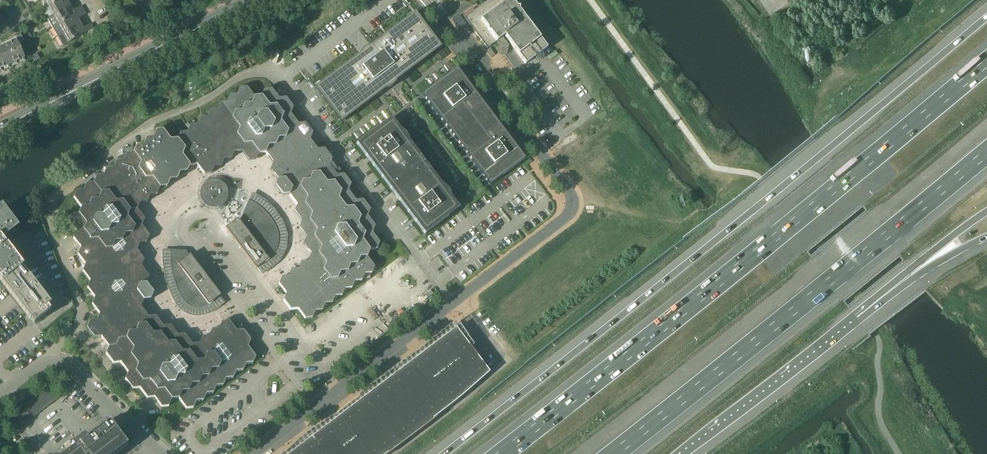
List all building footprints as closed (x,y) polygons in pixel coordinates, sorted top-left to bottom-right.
[(54,15),(54,16),(71,6),(68,1),(70,0),(61,0),(49,7),(54,15)] [(544,36),(520,4),(517,7),(511,0),(488,0),(464,17),(487,48),(497,41),(499,44),(504,44),(504,40),(502,37),(504,36),(525,64),(547,48),(540,38),(544,36)] [(48,18),(53,28),(84,10),(82,6),(74,11),(71,6),(54,16),(54,15),(48,18)] [(53,28),(58,37),(81,24),(78,19),(87,15),(84,10),(53,28)] [(369,51),(367,54),(364,56),(360,57),(359,55),(358,55),(314,88),(316,90),(323,100),(326,104),(328,106),(332,111),(334,110),(341,119),(374,95),(384,87),(384,86),(385,85),(387,83),(388,82),(390,81),(393,79),(395,79),(437,47),(430,37),(432,36),(415,12),(371,45),(370,46),(371,48),(369,51)] [(451,21),(459,30),(466,25),(459,15),(451,21)] [(81,24),(58,37),(63,46),(94,28),(92,24),(84,29),(81,24)] [(30,32),(23,36),(26,42),(33,39),(30,32)] [(25,58),(18,43),(17,40),(13,42),(12,40),(4,44),(5,45),(0,48),(0,70),(25,58)] [(239,56),(245,67),(250,65),(244,54),(239,56)] [(435,88),(425,95),(433,105),(434,106),(435,106),(437,108),(438,109),(439,111),(440,113),(441,115),(441,116),(475,160),(476,161),(478,162),(480,164),(481,166),(482,168),(483,170),(484,172),(491,181),(500,174),(502,176),(525,159),(509,137),(489,111),(486,107),(457,68),(454,70),(452,71),(447,75),(434,86),(435,88)] [(356,201),(349,191),(351,184),(344,174),(336,175),(329,165),(332,159),(325,149),(318,150),(310,140),(313,133),(305,123),(298,124),(291,115),(293,108),(286,98),(279,99),(271,89),(264,90),(261,96),(254,97),(247,87),(240,88),(237,95),(230,96),(227,102),(220,103),(217,110),(210,110),(207,117),(200,118),(197,125),(190,125),(187,132),(180,133),(178,139),(171,140),(163,131),(156,132),(153,138),(146,138),(143,145),(136,146),(133,152),(126,153),(123,160),(116,161),(113,167),(106,168),(103,175),(96,176),(94,182),(86,183),(83,190),(77,191),(74,197),(81,207),(78,214),(71,215),(69,221),(76,231),(73,238),(80,248),(78,254),(85,264),(83,271),(90,281),(87,288),(94,298),(92,304),(99,314),(97,321),(89,322),(87,328),(94,338),(101,337),(109,347),(106,354),(113,364),(120,363),(128,373),(125,379),(133,390),(140,388),(147,398),(154,397),(162,407),(169,406),(172,400),(179,399),(186,409),(193,408),(196,402),(203,401),(206,394),(213,393),(216,387),(223,386),(226,379),(233,379),(236,372),(243,371),(246,364),(253,364),(256,357),(248,347),(251,340),(244,330),(236,331),(229,321),(222,322),(219,329),(212,330),(209,336),(202,337),(199,344),(192,344),(189,351),(182,352),(175,342),(168,343),(160,333),(163,326),(155,316),(148,317),(141,307),(144,301),(136,291),(139,284),(146,283),(149,276),(141,267),(144,260),(137,250),(140,243),(132,234),(135,227),(127,217),(130,210),(137,210),(140,203),(147,202),(150,195),(164,194),(170,180),(177,180),(180,173),(187,172),(190,166),(197,165),(204,175),(211,174),(214,167),(221,166),(224,160),(231,159),(234,152),(241,151),(242,149),(244,151),(253,150),(254,148),(259,154),(266,153),(273,163),(270,170),(278,180),(285,179),(292,189),(290,195),(297,205),(294,212),(302,222),(299,228),(306,238),(314,237),(321,247),(318,254),(311,255),(308,261),(301,262),(298,269),(291,270),(288,276),(281,277),(278,284),(286,294),(283,300),(290,310),(298,310),(305,319),(312,319),(315,312),(322,311),(325,304),(332,304),(335,297),(342,296),(345,289),(352,289),(355,282),(362,281),(365,274),(372,274),(375,267),(367,257),(370,251),(377,250),(380,243),(373,233),(375,227),(368,216),(371,210),(363,200),(356,201)] [(448,217),(447,215),(456,207),(449,198),(448,197),(445,195),(444,193),(442,191),(441,189),(441,187),(440,186),(408,142),(406,142),(405,141),(401,137),(399,135),(399,133),(398,131),(391,121),(381,128),(380,126),(357,144),(425,234),(448,217)] [(200,194),(200,196),(200,197),(200,198),(201,199),(201,200),(202,201),(202,202),(203,203),(204,204),(205,205),(206,206),(207,207),(208,207),(210,207),(211,208),(212,208),(213,208),(215,208),(217,208),(218,208),(221,207),(222,208),(226,205),(225,204),(225,203),(226,202),(227,201),(227,199),(228,198),(228,197),(228,196),(228,194),(228,193),(228,192),(228,191),(228,189),(227,188),(227,187),(226,186),(226,185),(225,184),(224,183),(223,182),(222,182),(221,181),(218,180),(216,180),(215,179),(213,179),(212,180),(211,180),(210,180),(208,181),(206,182),(205,182),(204,183),(204,184),(203,185),(202,186),(201,187),(201,188),(200,189),(200,191),(200,192),(200,193),(200,194)] [(352,190),(358,198),(363,194),(357,186),(352,190)] [(225,228),(234,240),(254,266),(255,266),(261,273),(272,265),(274,263),(277,261),(278,258),(280,255),(282,253),(283,250),(284,247),(284,244),(285,240),(285,237),(284,234),(284,231),(283,228),(281,223),(278,218),(274,213),(270,208),(266,204),(261,201),(256,197),(251,195),(240,221),(238,219),(225,228)] [(30,319),(31,318),(35,323),(50,311),(47,306),(51,304),(6,244),(1,238),(16,226),(1,207),(0,208),(0,279),(30,319)] [(179,306),(181,307),(183,309),(185,310),(187,311),(189,312),(192,313),(194,313),(196,314),(199,314),(201,314),(204,313),(206,313),(208,312),(210,311),(213,310),(224,301),(218,294),(219,293),(192,257),(191,258),(185,250),(164,249),(164,259),(165,268),(167,277),(170,286),(173,295),(178,304),(179,306)] [(440,414),(449,407),(457,401),(465,394),(495,368),(494,367),(489,372),(469,345),(469,346),(456,328),(442,338),(430,347),(424,352),(423,351),(422,351),(421,350),(420,351),(419,351),(418,351),(418,352),(418,353),(417,354),(417,355),(418,355),(418,356),(417,357),(416,358),(404,366),(391,376),(377,387),(366,396),(327,426),(326,426),(314,435),(313,436),(301,445),(300,446),(288,453),(387,453),(440,414)] [(15,399),(18,403),(25,398),(22,393),(15,399)] [(8,418),(13,425),(29,413),(24,406),(8,418)] [(74,448),(65,453),(115,453),(127,445),(109,421),(86,438),(84,435),(71,444),(74,448)]
